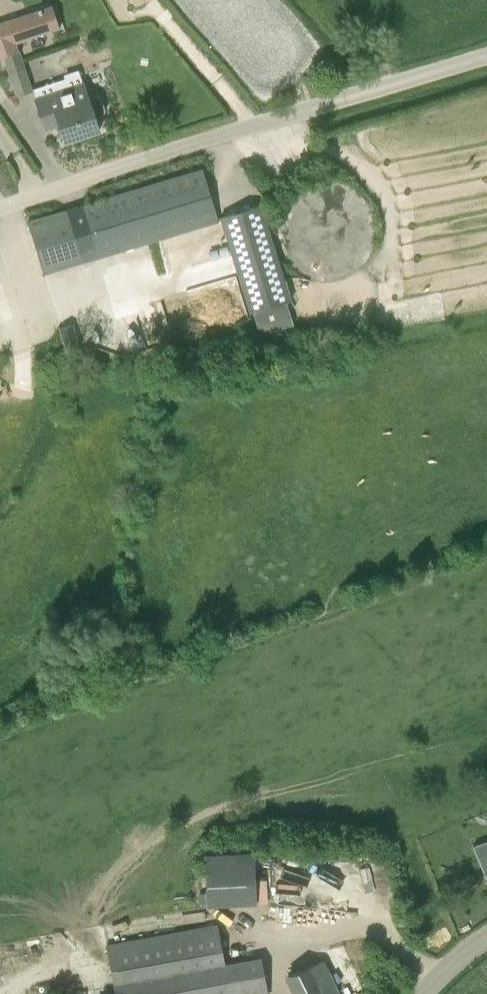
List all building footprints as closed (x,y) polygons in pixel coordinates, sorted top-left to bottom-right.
[(3,56),(19,51),(16,43),(53,31),(45,7),(0,22),(0,57),(3,56)] [(3,56),(16,96),(32,90),(26,71),(19,51),(3,56)] [(101,97),(97,95),(88,98),(79,70),(63,75),(64,79),(32,89),(46,129),(59,125),(64,142),(99,130),(95,117),(103,114),(105,110),(101,97)] [(203,169),(83,204),(99,257),(199,227),(218,221),(203,169)] [(298,187),(288,196),(280,208),(276,221),(275,235),(278,248),(285,260),(295,270),(307,277),(320,280),(334,280),(347,276),(359,269),(368,258),(374,246),(377,232),(375,219),(370,206),(362,195),(351,186),(338,181),(325,179),(311,182),(298,187)] [(27,221),(33,240),(43,274),(83,262),(67,209),(27,221)] [(223,221),(254,324),(295,311),(265,209),(223,221)] [(59,331),(66,353),(78,350),(71,327),(59,331)] [(475,850),(486,879),(486,844),(475,850)] [(207,906),(256,903),(254,851),(205,853),(207,906)] [(261,957),(226,963),(218,924),(106,944),(116,993),(268,993),(261,957)] [(321,960),(288,975),(297,993),(337,993),(321,960)]
